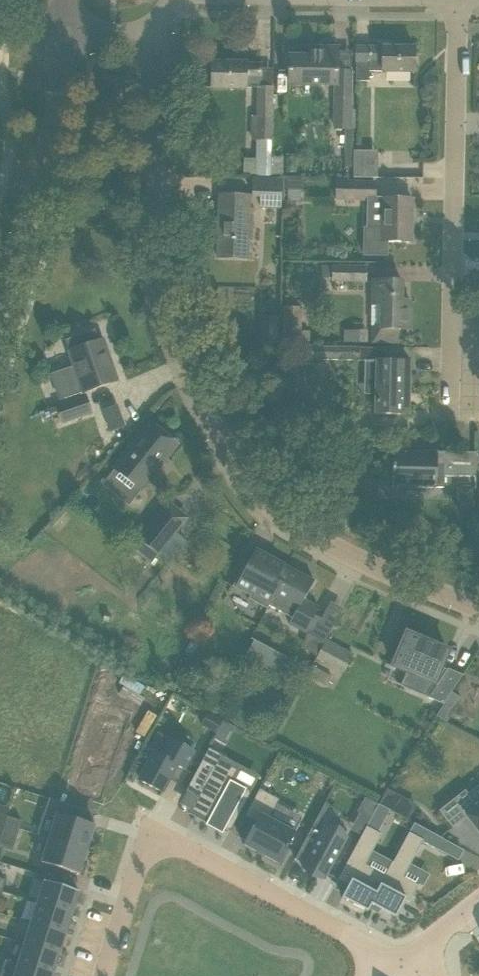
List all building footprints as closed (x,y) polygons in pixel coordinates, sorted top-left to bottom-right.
[(337,71),(337,47),(321,47),(321,56),(289,55),(289,83),(336,84),(335,97),(334,97),(333,130),(349,130),(351,71),(337,71)] [(369,71),(394,71),(414,71),(414,47),(356,47),(356,67),(356,81),(369,81),(369,71)] [(246,77),(260,77),(260,63),(212,63),(211,87),(231,87),(245,87),(246,77)] [(104,69),(103,86),(128,88),(129,71),(104,69)] [(273,117),(271,117),(272,87),(258,87),(257,116),(251,116),(251,140),(256,140),(271,140),(272,140),(273,117)] [(354,166),(353,130),(344,130),(345,166),(354,166)] [(255,176),(271,176),(271,161),(272,140),(271,140),(256,140),(255,176)] [(271,176),(294,177),(294,161),(271,161),(271,176)] [(375,199),(375,178),(337,177),(336,198),(375,199)] [(279,208),(280,180),(254,179),(253,196),(261,196),(261,207),(279,208)] [(287,189),(287,201),(300,201),(300,189),(287,189)] [(253,209),(249,209),(249,196),(239,195),(219,195),(217,257),(248,258),(249,241),(252,241),(253,209)] [(381,241),(391,241),(411,241),(412,199),(382,198),(381,241)] [(333,266),(333,281),(365,282),(365,266),(333,266)] [(381,304),(381,325),(371,325),(371,342),(397,343),(397,328),(409,329),(410,301),(401,300),(402,281),(378,280),(373,280),(373,304),(381,304)] [(301,307),(283,307),(283,342),(309,342),(309,331),(301,331),(301,307)] [(278,317),(260,317),(260,344),(278,344),(278,317)] [(344,331),(344,343),(367,343),(368,331),(344,331)] [(117,380),(102,339),(69,351),(83,392),(117,380)] [(294,357),(315,358),(315,345),(295,345),(294,357)] [(358,361),(358,360),(358,346),(316,345),(316,360),(358,361)] [(377,360),(376,413),(388,414),(408,414),(409,361),(377,360)] [(57,406),(63,421),(91,411),(85,396),(57,406)] [(115,405),(103,409),(111,430),(123,426),(115,405)] [(150,421),(141,432),(139,430),(128,444),(130,446),(112,468),(114,469),(102,484),(128,505),(140,490),(155,473),(150,469),(164,453),(168,456),(178,444),(150,421)] [(444,451),(393,450),(392,486),(443,488),(443,476),(444,451)] [(476,452),(444,451),(443,476),(476,477),(476,452)] [(455,511),(473,511),(473,487),(456,487),(455,511)] [(141,539),(158,553),(173,535),(155,521),(141,539)] [(141,539),(133,549),(150,563),(158,553),(141,539)] [(250,595),(248,598),(266,608),(267,605),(280,582),(274,578),(282,564),(256,550),(246,567),(243,565),(232,586),(250,595)] [(280,582),(267,605),(292,618),(289,624),(306,633),(314,616),(319,608),(304,600),(314,581),(282,564),(274,578),(280,582)] [(314,616),(306,633),(324,643),(325,641),(333,626),(314,616)] [(404,633),(390,666),(406,672),(400,685),(428,697),(443,704),(451,692),(462,675),(447,668),(447,669),(439,666),(446,651),(404,633)] [(324,643),(317,656),(344,670),(352,655),(325,641),(324,643)] [(259,665),(285,680),(294,662),(268,648),(259,665)] [(298,658),(296,662),(310,670),(312,666),(298,658)] [(288,679),(283,688),(293,693),(298,684),(288,679)] [(443,704),(438,711),(448,718),(461,699),(451,692),(443,704)] [(207,713),(201,724),(216,732),(222,721),(207,713)] [(222,721),(216,732),(226,737),(232,726),(222,721)] [(70,790),(101,800),(103,794),(101,793),(112,757),(120,760),(120,758),(113,756),(120,730),(92,722),(76,775),(74,775),(70,790)] [(184,769),(193,751),(171,739),(162,756),(154,752),(139,780),(162,792),(176,765),(184,769)] [(209,748),(185,791),(186,791),(198,798),(191,810),(209,819),(206,823),(222,832),(225,828),(230,831),(251,792),(250,792),(231,782),(238,770),(220,761),(223,756),(209,748)] [(2,815),(11,789),(0,785),(0,815),(2,815)] [(279,800),(259,789),(244,818),(254,823),(243,845),(257,852),(256,853),(264,857),(264,856),(278,864),(295,833),(269,819),(279,800)] [(386,790),(379,804),(390,810),(393,812),(400,798),(386,790)] [(478,837),(478,805),(476,808),(463,792),(437,812),(451,830),(465,818),(478,837)] [(365,798),(357,811),(359,812),(370,819),(378,805),(365,798)] [(370,819),(366,826),(378,832),(390,810),(379,804),(378,804),(378,805),(370,819)] [(47,837),(85,849),(92,824),(54,812),(47,837)] [(4,824),(19,829),(22,821),(6,816),(4,824)] [(414,823),(408,834),(422,842),(437,850),(443,839),(414,823)] [(17,836),(19,829),(4,824),(1,831),(17,836)] [(346,837),(325,825),(302,867),(324,879),(346,837)] [(370,904),(385,876),(365,865),(381,834),(378,832),(366,826),(338,879),(348,885),(342,898),(367,912),(369,909),(371,904),(370,904)] [(393,862),(385,876),(370,904),(371,904),(395,917),(404,900),(409,902),(418,884),(403,876),(422,842),(408,834),(393,862)] [(40,862),(78,874),(85,849),(47,837),(40,862)] [(44,881),(37,902),(72,913),(79,892),(44,881)] [(37,902),(30,923),(66,934),(72,913),(37,902)] [(30,923),(24,943),(59,954),(66,934),(30,923)] [(59,954),(24,943),(18,964),(53,975),(59,954)] [(18,964),(14,975),(53,975),(18,964)]
